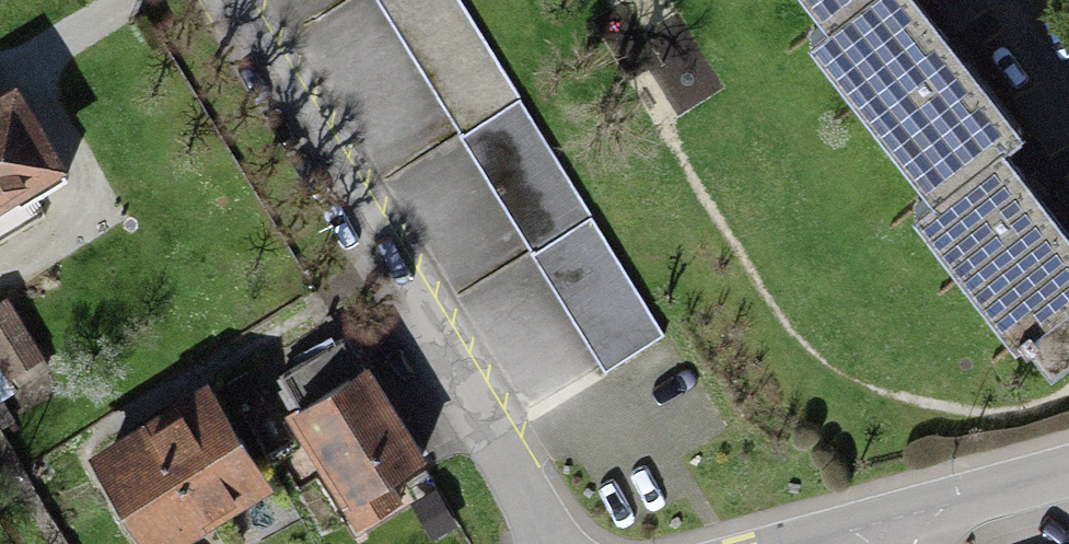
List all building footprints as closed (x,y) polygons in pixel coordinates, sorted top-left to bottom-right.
[(606,373),(666,336),(455,0),(372,0),(606,373)] [(823,29),(860,0),(800,0),(823,29)] [(913,0),(860,0),(823,29),(805,43),(935,206),(999,156),(1021,136),(913,0)] [(0,99),(0,215),(69,175),(17,89),(0,99)] [(999,156),(935,206),(912,224),(1016,357),(1023,350),(1068,315),(1068,245),(999,156)] [(8,300),(0,305),(0,364),(17,391),(51,369),(8,300)] [(1023,350),(1051,386),(1068,372),(1068,315),(1023,350)] [(300,414),(288,422),(357,533),(404,503),(393,486),(428,465),(368,369),(365,371),(346,339),(279,380),(300,414)] [(88,459),(141,543),(190,543),(276,492),(210,385),(88,459)] [(457,527),(436,490),(410,505),(431,542),(457,527)]
